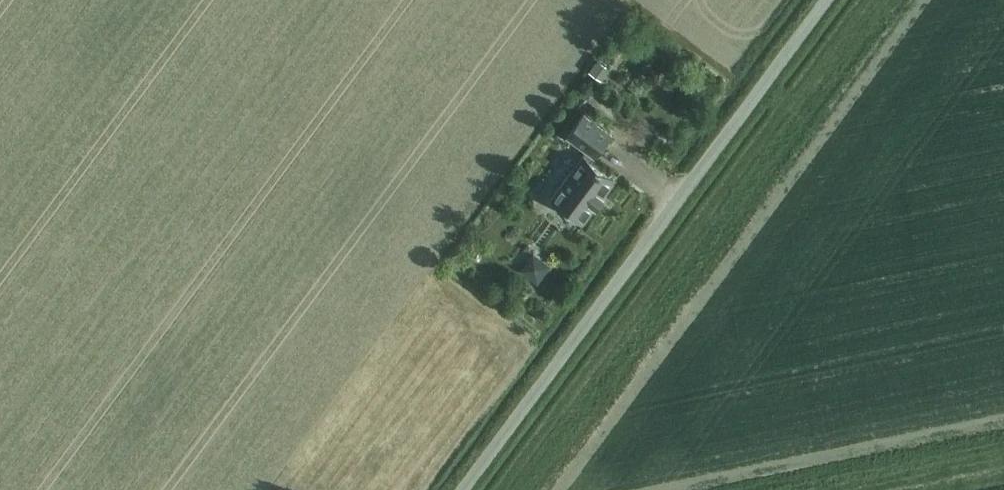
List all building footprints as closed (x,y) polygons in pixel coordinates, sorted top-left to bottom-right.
[(596,58),(588,69),(599,77),(607,66),(596,58)] [(589,110),(616,131),(646,93),(609,65),(599,78),(608,85),(589,110)] [(611,132),(584,112),(568,134),(587,148),(551,198),(583,221),(596,204),(597,205),(604,195),(603,194),(616,177),(591,160),(611,132)] [(547,228),(533,246),(556,263),(570,244),(547,228)]
